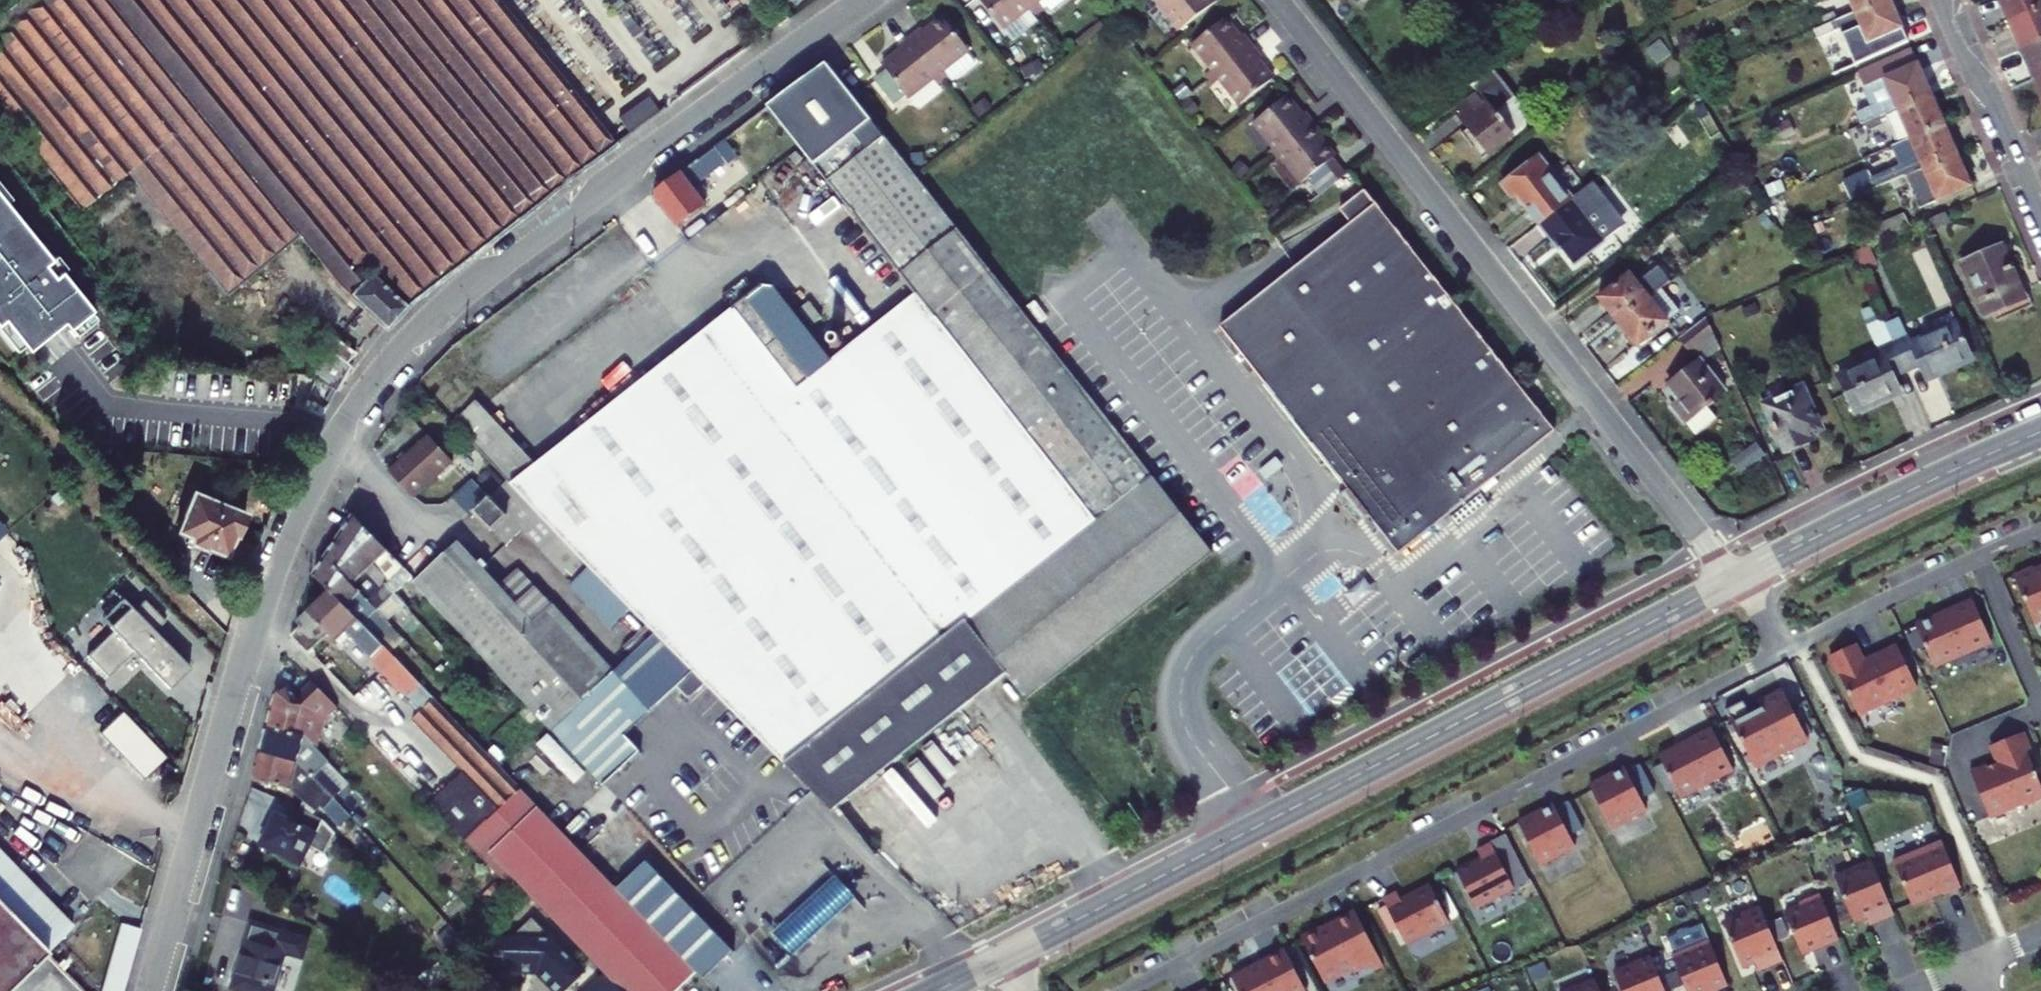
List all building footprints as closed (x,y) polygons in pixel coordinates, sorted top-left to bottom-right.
[(503,0),(7,0),(2,4),(11,15),(0,23),(0,92),(83,202),(131,165),(225,289),(299,234),(338,287),(384,326),(404,303),(457,259),(534,200),(613,143),(503,0)] [(1001,40),(1025,21),(1031,28),(1035,24),(1016,0),(980,0),(973,6),(1001,40)] [(1035,24),(1041,20),(1044,24),(1069,4),(1066,0),(1016,0),(1035,24)] [(1152,5),(1180,40),(1216,11),(1207,0),(1155,0),(1157,2),(1152,5)] [(1858,18),(1892,4),(1890,0),(1850,0),(1858,18)] [(2010,22),(2040,8),(2040,0),(2001,0),(2010,22)] [(1892,4),(1858,18),(1872,49),(1905,35),(1892,4)] [(2023,51),(2040,43),(2040,8),(2010,22),(2023,51)] [(1834,16),(1817,23),(1821,34),(1838,27),(1834,16)] [(1838,27),(1821,34),(1825,44),(1842,37),(1838,27)] [(1225,28),(1192,55),(1211,81),(1205,86),(1208,90),(1251,56),(1241,43),(1238,45),(1225,28)] [(908,50),(944,95),(948,91),(942,83),(968,63),(940,30),(921,44),(919,41),(908,50)] [(2023,51),(2035,81),(2040,78),(2040,43),(2023,51)] [(944,95),(908,50),(896,59),(899,62),(882,76),(886,81),(873,91),(892,114),(904,105),(908,109),(932,90),(939,99),(944,95)] [(1251,56),(1208,90),(1212,95),(1219,90),(1239,114),(1272,88),(1258,70),(1261,68),(1251,56)] [(1915,56),(1861,79),(1875,113),(1858,120),(1863,131),(1934,101),(1915,56)] [(835,68),(774,114),(797,144),(921,300),(1100,520),(1157,476),(835,68)] [(1489,90),(1495,97),(1470,115),(1480,129),(1474,134),(1492,161),(1524,137),(1524,136),(1535,127),(1536,119),(1523,104),(1527,101),(1507,76),(1489,90)] [(1934,101),(1863,131),(1868,142),(1892,131),(1900,150),(1947,131),(1934,101)] [(611,121),(623,138),(646,122),(634,105),(611,121)] [(1287,107),(1254,133),(1273,158),(1265,164),(1269,168),(1312,133),(1304,122),(1301,124),(1287,107)] [(1900,150),(1894,153),(1901,170),(1883,178),(1887,188),(1905,180),(1925,172),(1958,158),(1947,131),(1900,150)] [(1312,133),(1269,168),(1273,173),(1281,167),(1301,192),(1306,188),(1317,202),(1343,182),(1331,168),(1334,166),(1319,148),(1322,145),(1312,133)] [(1580,200),(1549,157),(1510,185),(1522,202),(1528,198),(1547,224),(1580,200)] [(1958,158),(1925,172),(1931,185),(1965,173),(1958,158)] [(2,321),(57,378),(87,350),(114,376),(155,344),(9,162),(0,170),(0,322),(2,321)] [(1965,173),(1931,185),(1938,202),(1972,189),(1965,173)] [(679,175),(654,194),(666,211),(680,227),(705,208),(692,190),(679,175)] [(1905,180),(1887,188),(1890,196),(1909,188),(1905,180)] [(1349,482),(1353,487),(1344,494),(1353,509),(1365,520),(1373,513),(1376,516),(1372,519),(1403,558),(1426,540),(1424,537),(1436,527),(1439,531),(1462,512),(1459,509),(1486,488),(1490,491),(1503,481),(1499,476),(1559,429),(1371,190),(1345,211),(1355,224),(1226,325),(1267,377),(1263,380),(1345,485),(1349,482)] [(1600,210),(1588,194),(1580,200),(1547,224),(1578,267),(1620,236),(1601,209),(1600,210)] [(1908,221),(1860,241),(1864,253),(1912,232),(1908,221)] [(2004,248),(1967,264),(1989,316),(2026,301),(2004,248)] [(1637,277),(1606,300),(1623,323),(1669,292),(1677,286),(1668,274),(1647,290),(1637,277)] [(708,681),(787,763),(1100,520),(921,300),(838,365),(779,293),(766,292),(517,485),(658,630),(708,681)] [(1669,292),(1623,323),(1643,350),(1675,326),(1674,324),(1685,316),(1669,292)] [(1715,319),(1683,343),(1702,367),(1675,389),(1686,403),(1677,410),(1699,439),(1720,422),(1711,411),(1730,395),(1706,365),(1727,348),(1715,319)] [(1909,329),(1895,336),(1910,371),(1924,365),(1930,379),(1977,360),(1960,324),(1915,343),(1909,329)] [(843,331),(830,341),(839,353),(852,343),(843,331)] [(1842,373),(1857,410),(1901,391),(1896,377),(1910,371),(1895,336),(1882,341),(1887,354),(1842,373)] [(1674,353),(1656,363),(1665,380),(1684,369),(1674,353)] [(1807,389),(1769,405),(1790,454),(1819,442),(1815,434),(1825,430),(1807,389)] [(450,469),(424,442),(386,478),(412,505),(450,469)] [(1763,443),(1736,458),(1742,467),(1768,452),(1763,443)] [(1100,520),(787,763),(825,802),(834,796),(950,705),(980,683),(1005,713),(1215,551),(1157,476),(1100,520)] [(472,484),(453,502),(470,519),(475,513),(488,499),(472,484)] [(232,520),(178,497),(167,521),(170,522),(162,540),(210,561),(219,543),(222,544),(232,520)] [(488,499),(475,513),(493,531),(508,517),(489,498),(488,499)] [(341,540),(387,588),(396,597),(415,578),(371,534),(355,517),(341,540)] [(328,561),(370,604),(387,588),(341,540),(328,561)] [(419,582),(433,597),(446,613),(553,728),(615,668),(519,569),(499,587),(459,544),(419,582)] [(316,578),(331,594),(364,628),(378,614),(370,604),(328,561),(316,578)] [(2036,630),(2040,628),(2040,569),(2015,580),(2036,630)] [(194,664),(159,629),(169,619),(146,597),(136,606),(124,594),(101,617),(113,629),(89,654),(110,675),(134,650),(171,687),(194,664)] [(304,633),(321,650),(333,639),(384,695),(394,685),(421,713),(413,722),(492,805),(520,835),(509,845),(600,941),(646,925),(614,891),(364,628),(331,594),(298,627),(304,633)] [(1933,617),(1913,626),(1916,633),(1922,647),(1931,666),(1963,652),(1964,655),(1989,644),(1970,600),(1945,612),(1945,614),(1934,619),(1933,617)] [(393,619),(388,624),(393,630),(398,625),(393,619)] [(383,628),(389,634),(393,630),(388,624),(383,628)] [(658,630),(615,668),(553,728),(602,783),(639,749),(624,732),(677,685),(687,696),(691,696),(708,681),(658,630)] [(321,650),(304,633),(294,643),(311,659),(321,650)] [(1903,639),(1909,653),(1922,647),(1916,633),(1903,639)] [(1862,663),(1853,645),(1828,658),(1857,717),(1915,688),(1895,647),(1862,663)] [(309,735),(321,748),(325,719),(336,708),(312,683),(299,695),(290,686),(282,687),(271,725),(309,735)] [(1723,712),(1752,767),(1806,740),(1781,693),(1758,705),(1760,710),(1749,716),(1742,702),(1723,712)] [(271,725),(264,749),(306,763),(338,800),(346,792),(325,769),(334,761),(321,748),(309,735),(271,725)] [(1677,747),(1657,757),(1679,799),(1732,771),(1710,729),(1688,741),(1689,743),(1678,749),(1677,747)] [(1968,772),(1987,818),(2018,806),(2021,807),(2040,799),(2040,792),(2027,757),(2031,755),(2022,733),(1987,747),(1994,765),(1986,768),(1985,765),(1968,772)] [(264,749),(257,777),(293,786),(312,808),(318,802),(327,811),(338,800),(306,763),(264,749)] [(1624,769),(1588,787),(1610,829),(1645,811),(1640,800),(1653,793),(1639,766),(1626,773),(1624,769)] [(451,786),(429,807),(478,857),(484,851),(493,860),(509,845),(480,816),(451,786)] [(1552,805),(1517,824),(1539,866),(1574,847),(1569,837),(1582,830),(1568,803),(1555,810),(1552,805)] [(520,835),(492,805),(480,816),(509,845),(520,835)] [(293,822),(318,835),(324,822),(299,808),(293,822)] [(293,822),(280,815),(265,846),(304,865),(318,835),(293,822)] [(1485,835),(1508,879),(1524,872),(1500,826),(1485,835)] [(1451,864),(1470,899),(1508,879),(1485,835),(1471,842),(1476,851),(1451,864)] [(509,845),(493,860),(578,949),(600,941),(509,845)] [(1893,867),(1912,913),(1963,892),(1943,846),(1893,867)] [(55,934),(68,922),(0,849),(0,896),(44,944),(80,981),(90,971),(55,934)] [(1868,926),(1892,916),(1870,862),(1833,878),(1851,922),(1864,917),(1868,926)] [(644,863),(614,891),(646,925),(693,975),(700,982),(730,954),(644,863)] [(838,874),(779,932),(798,952),(858,895),(838,874)] [(1382,900),(1405,944),(1448,922),(1429,886),(1400,901),(1396,892),(1382,900)] [(0,896),(0,985),(44,944),(0,896)] [(1788,915),(1804,957),(1841,943),(1824,900),(1788,915)] [(1318,927),(1299,937),(1323,982),(1352,967),(1355,973),(1370,965),(1379,960),(1355,913),(1331,925),(1333,930),(1322,936),(1320,931),(1318,927)] [(1759,976),(1784,966),(1762,913),(1726,928),(1746,975),(1755,971),(1759,976)] [(96,990),(115,990),(135,921),(119,916),(96,990)] [(509,940),(494,940),(493,964),(501,972),(532,973),(534,972),(552,990),(566,990),(582,976),(530,920),(509,940)] [(578,949),(603,976),(588,990),(676,990),(693,975),(646,925),(600,941),(578,949)] [(1331,925),(1320,931),(1322,936),(1333,930),(1331,925)] [(242,928),(222,990),(262,990),(277,940),(242,928)] [(1688,990),(1730,990),(1711,948),(1676,964),(1688,990)] [(1230,978),(1237,990),(1305,990),(1284,950),(1261,962),(1262,964),(1251,970),(1250,967),(1230,978)] [(1379,960),(1370,965),(1374,971),(1383,967),(1379,960)] [(1620,990),(1663,990),(1652,963),(1615,978),(1620,990)]
